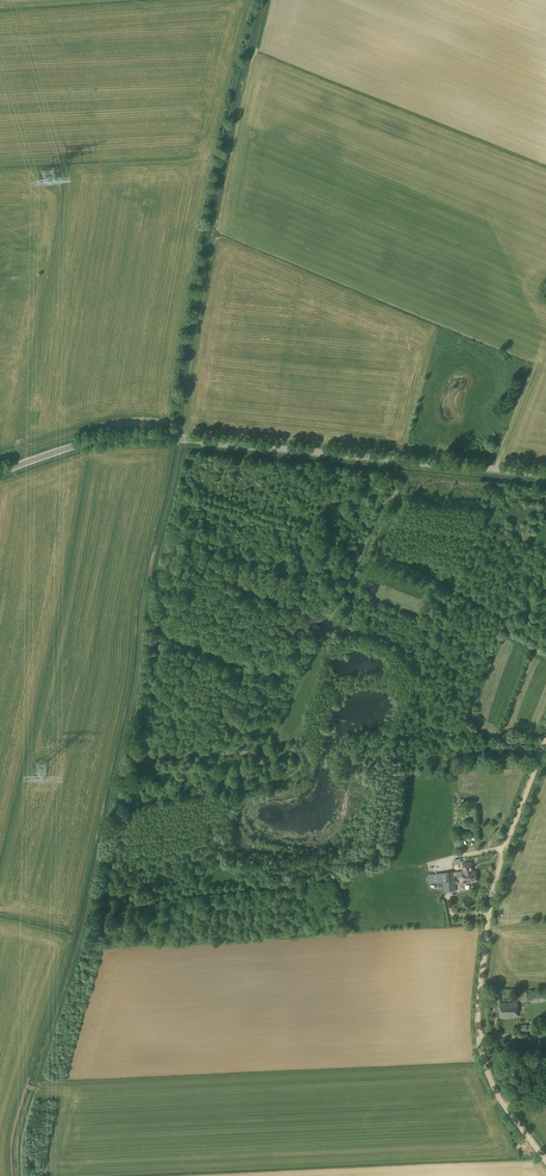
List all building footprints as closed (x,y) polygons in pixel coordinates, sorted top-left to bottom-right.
[(466,874),(476,873),(475,871),(472,872),(471,863),(462,864),(463,871),(462,871),(456,872),(454,872),(428,874),(428,884),(443,882),(444,892),(456,891),(455,876),(462,876),(462,877),(467,876),(466,874)] [(467,876),(462,877),(463,882),(476,881),(476,873),(466,874),(467,876)] [(500,1018),(509,1018),(509,1017),(517,1017),(517,1003),(500,1003),(500,1018)] [(527,1025),(527,1024),(520,1025),(520,1034),(527,1033),(527,1031),(530,1031),(530,1025),(527,1025)] [(538,1033),(538,1045),(545,1045),(545,1033),(538,1033)]
